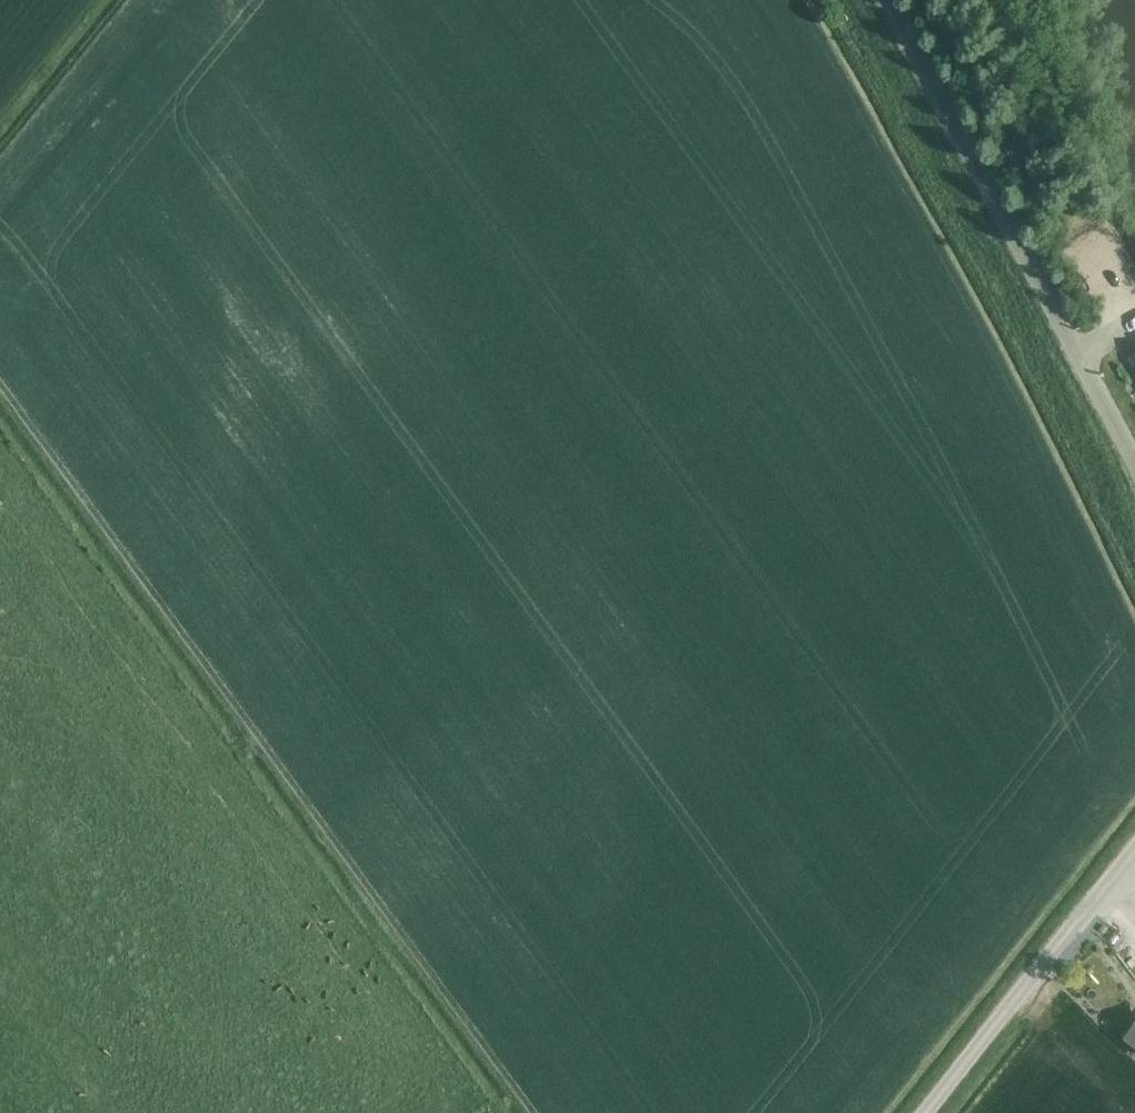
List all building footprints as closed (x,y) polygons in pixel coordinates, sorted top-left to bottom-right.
[(1125,1042),(1134,1050),(1134,1029),(1125,1042)]
